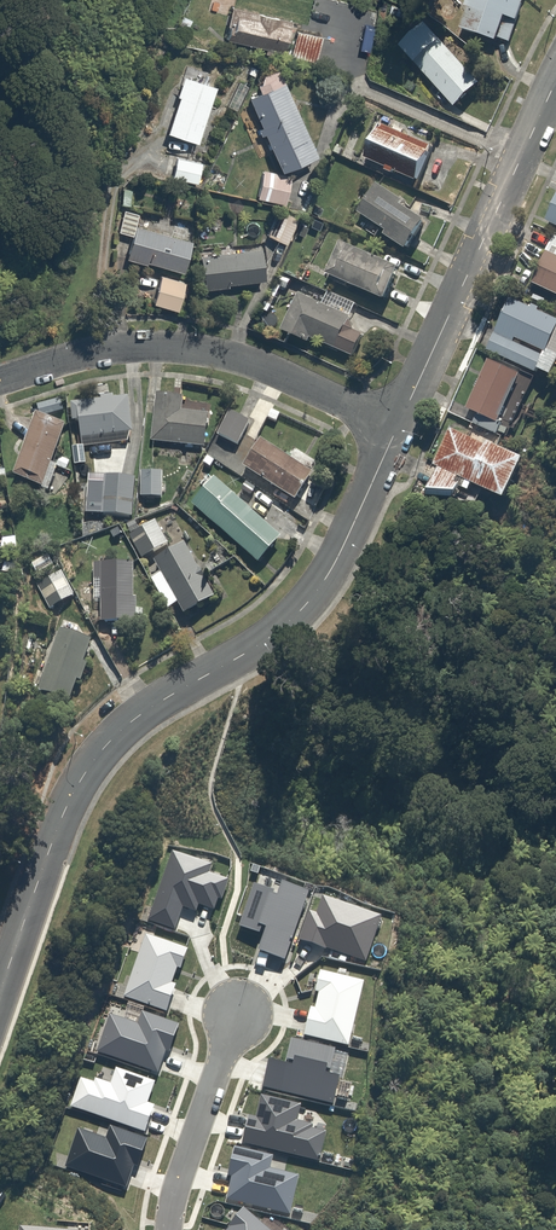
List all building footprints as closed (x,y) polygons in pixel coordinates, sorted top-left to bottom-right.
[(519,0),(470,0),(460,30),(494,42),(495,37),(509,42),(523,1),(519,0)] [(289,21),(228,9),(222,41),(282,53),(289,21)] [(426,24),(400,47),(452,106),(478,83),(426,24)] [(339,42),(296,32),(290,57),(315,63),(317,52),(335,56),(339,42)] [(196,145),(215,86),(202,82),(205,72),(185,66),(175,97),(177,98),(165,136),(196,145)] [(260,93),(249,97),(278,171),(315,156),(280,69),(254,79),(260,93)] [(431,153),(378,127),(362,159),(415,185),(431,153)] [(204,163),(175,157),(170,180),(199,187),(204,163)] [(291,176),(263,171),(258,198),(285,204),(291,176)] [(425,222),(373,185),(353,213),(406,250),(425,222)] [(546,225),(555,229),(555,201),(546,225)] [(113,232),(131,237),(135,224),(137,216),(119,211),(113,232)] [(297,219),(283,211),(268,238),(283,246),(297,219)] [(190,239),(135,224),(131,237),(125,258),(180,274),(190,239)] [(555,233),(532,285),(555,295),(555,234),(555,233)] [(399,271),(339,243),(323,275),(328,278),(384,303),(399,271)] [(259,249),(198,256),(202,289),(263,282),(259,249)] [(185,283),(162,275),(152,304),(175,311),(185,283)] [(355,301),(328,289),(321,306),(295,294),(280,329),(306,341),(309,336),(352,355),(361,335),(344,327),(355,301)] [(511,299),(486,351),(533,373),(535,369),(549,375),(555,359),(555,342),(551,339),(555,328),(555,320),(511,299)] [(522,380),(489,362),(466,407),(476,412),(471,423),(494,435),(522,380)] [(184,394),(154,391),(149,441),(205,447),(209,415),(182,412),(184,394)] [(129,398),(71,403),(73,423),(79,422),(80,437),(132,432),(129,398)] [(58,415),(38,407),(12,473),(45,486),(53,465),(66,470),(71,457),(57,452),(67,426),(56,421),(58,415)] [(251,423),(228,409),(209,441),(218,446),(224,436),(237,444),(251,423)] [(437,470),(425,495),(458,496),(466,480),(506,499),(524,462),(451,427),(432,467),(437,470)] [(258,438),(241,466),(295,500),(319,462),(291,445),(284,455),(258,438)] [(161,473),(140,473),(140,498),(162,498),(161,473)] [(135,477),(104,474),(100,513),(131,516),(135,477)] [(203,489),(190,503),(256,562),(280,536),(214,477),(203,489)] [(158,518),(128,535),(140,558),(171,541),(158,518)] [(217,598),(187,542),(156,559),(162,571),(150,577),(166,607),(178,600),(186,614),(217,598)] [(54,567),(47,554),(32,563),(39,575),(54,567)] [(133,595),(133,560),(93,560),(93,598),(100,598),(100,621),(136,621),(136,595),(133,595)] [(60,568),(36,582),(49,610),(74,596),(60,568)] [(91,637),(59,627),(39,689),(70,699),(77,678),(81,679),(87,660),(84,659),(91,637)] [(212,863),(171,849),(147,918),(174,928),(182,906),(195,910),(198,903),(213,909),(217,897),(220,898),(228,878),(226,877),(209,871),(212,863)] [(261,930),(265,932),(258,951),(285,960),(309,892),(281,882),(278,892),(254,884),(242,916),(238,926),(259,934),(261,930)] [(381,916),(322,896),(316,914),(308,911),(299,940),(325,950),(326,948),(365,962),(381,916)] [(185,946),(144,932),(123,995),(166,1010),(175,983),(171,981),(176,966),(180,967),(187,947),(185,946)] [(314,1008),(310,1007),(303,1036),(348,1046),(364,981),(320,971),(315,992),(318,993),(314,1008)] [(109,1012),(95,1051),(149,1069),(157,1072),(165,1050),(168,1051),(179,1023),(163,1017),(141,1010),(137,1022),(109,1012)] [(263,1086),(333,1103),(340,1077),(328,1075),(335,1049),(290,1039),(285,1059),(294,1062),(293,1065),(269,1060),(263,1086)] [(79,1076),(69,1105),(144,1131),(154,1104),(147,1101),(154,1080),(146,1078),(116,1067),(110,1082),(95,1077),(94,1081),(79,1076)] [(248,1116),(242,1142),(320,1161),(327,1132),(312,1128),(313,1125),(297,1121),(301,1105),(261,1095),(256,1117),(248,1116)] [(77,1126),(63,1165),(125,1186),(133,1164),(137,1165),(147,1137),(109,1124),(105,1136),(77,1126)] [(227,1176),(231,1176),(226,1199),(290,1215),(299,1175),(270,1168),(273,1156),(234,1147),(227,1176)] [(243,1208),(228,1226),(229,1226),(226,1229),(270,1229),(243,1208)]
